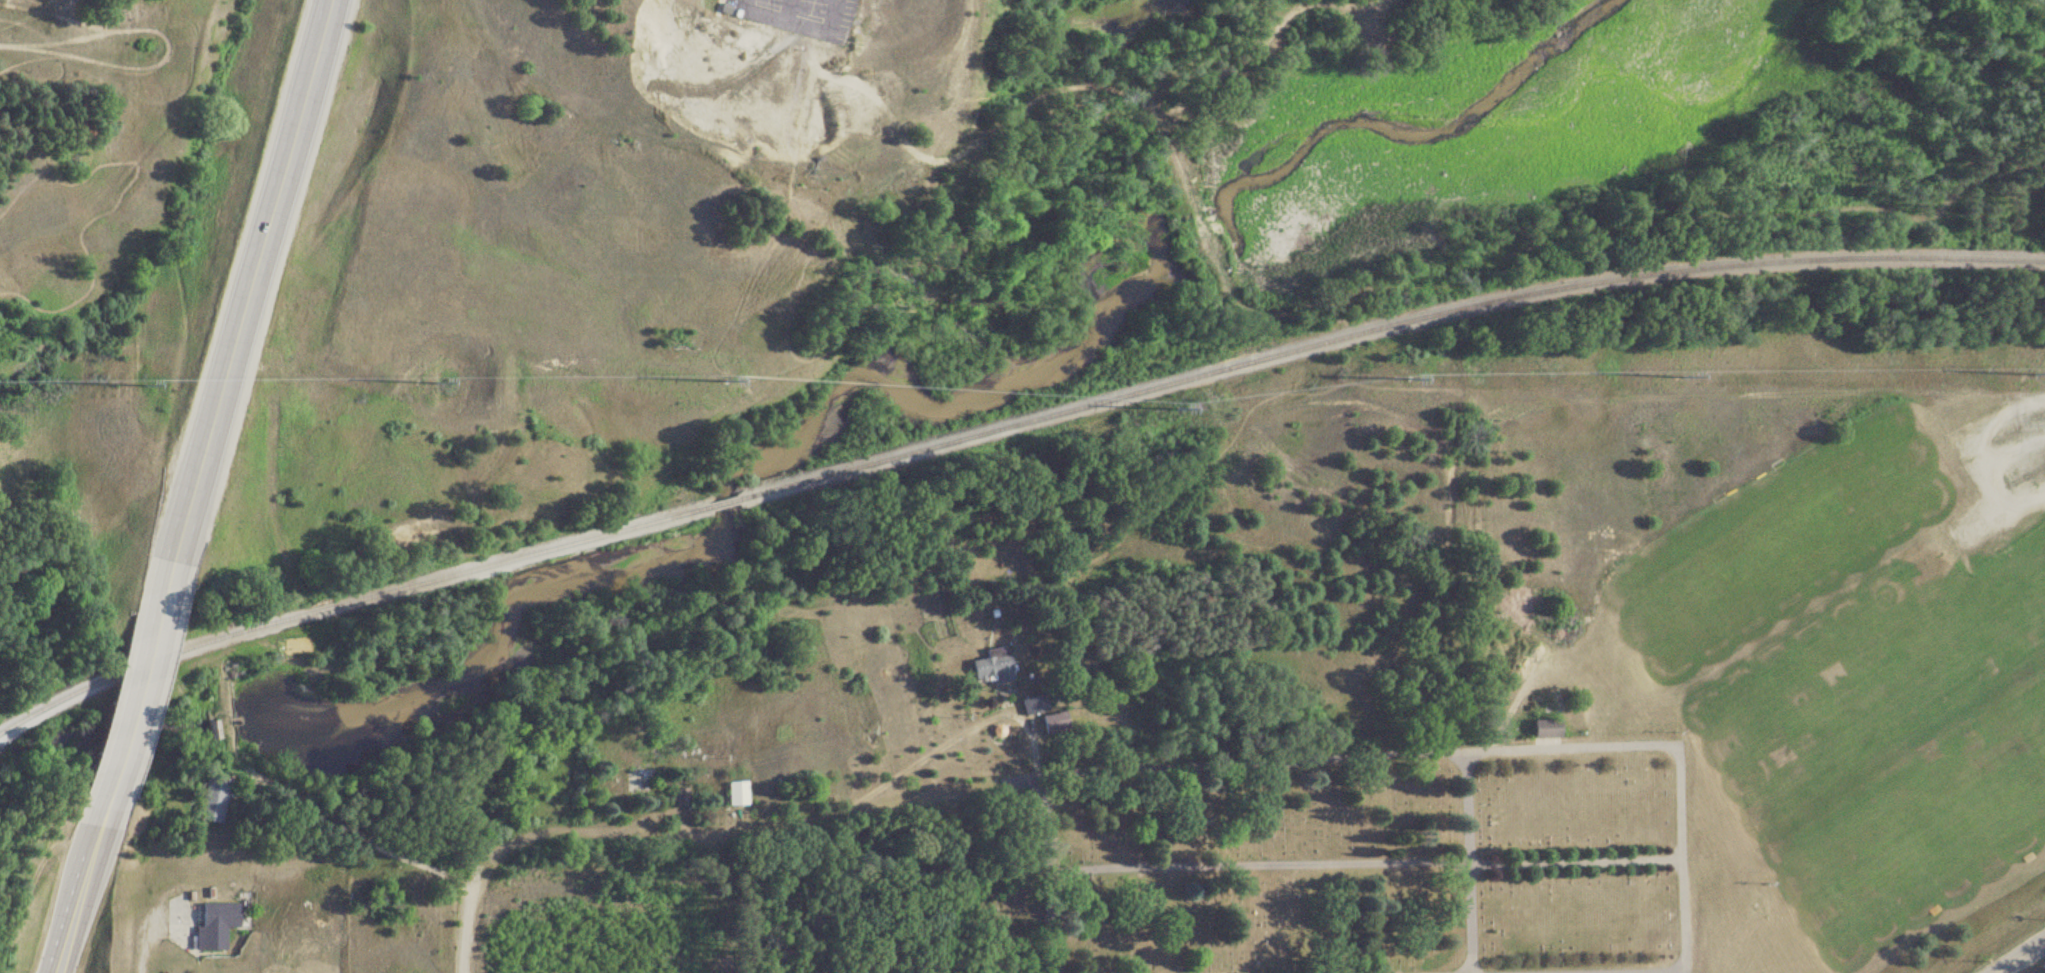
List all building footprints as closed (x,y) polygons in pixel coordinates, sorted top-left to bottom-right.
[(1005,651),(969,664),(978,688),(1013,675),(1005,651)] [(1067,729),(1062,711),(1038,717),(1043,735),(1067,729)] [(1561,721),(1528,721),(1528,739),(1561,739),(1561,721)] [(642,794),(642,782),(650,782),(650,770),(620,770),(620,794),(642,794)] [(743,783),(725,783),(725,806),(743,806),(743,783)] [(224,951),(224,928),(237,928),(238,905),(195,905),(195,951),(224,951)]
